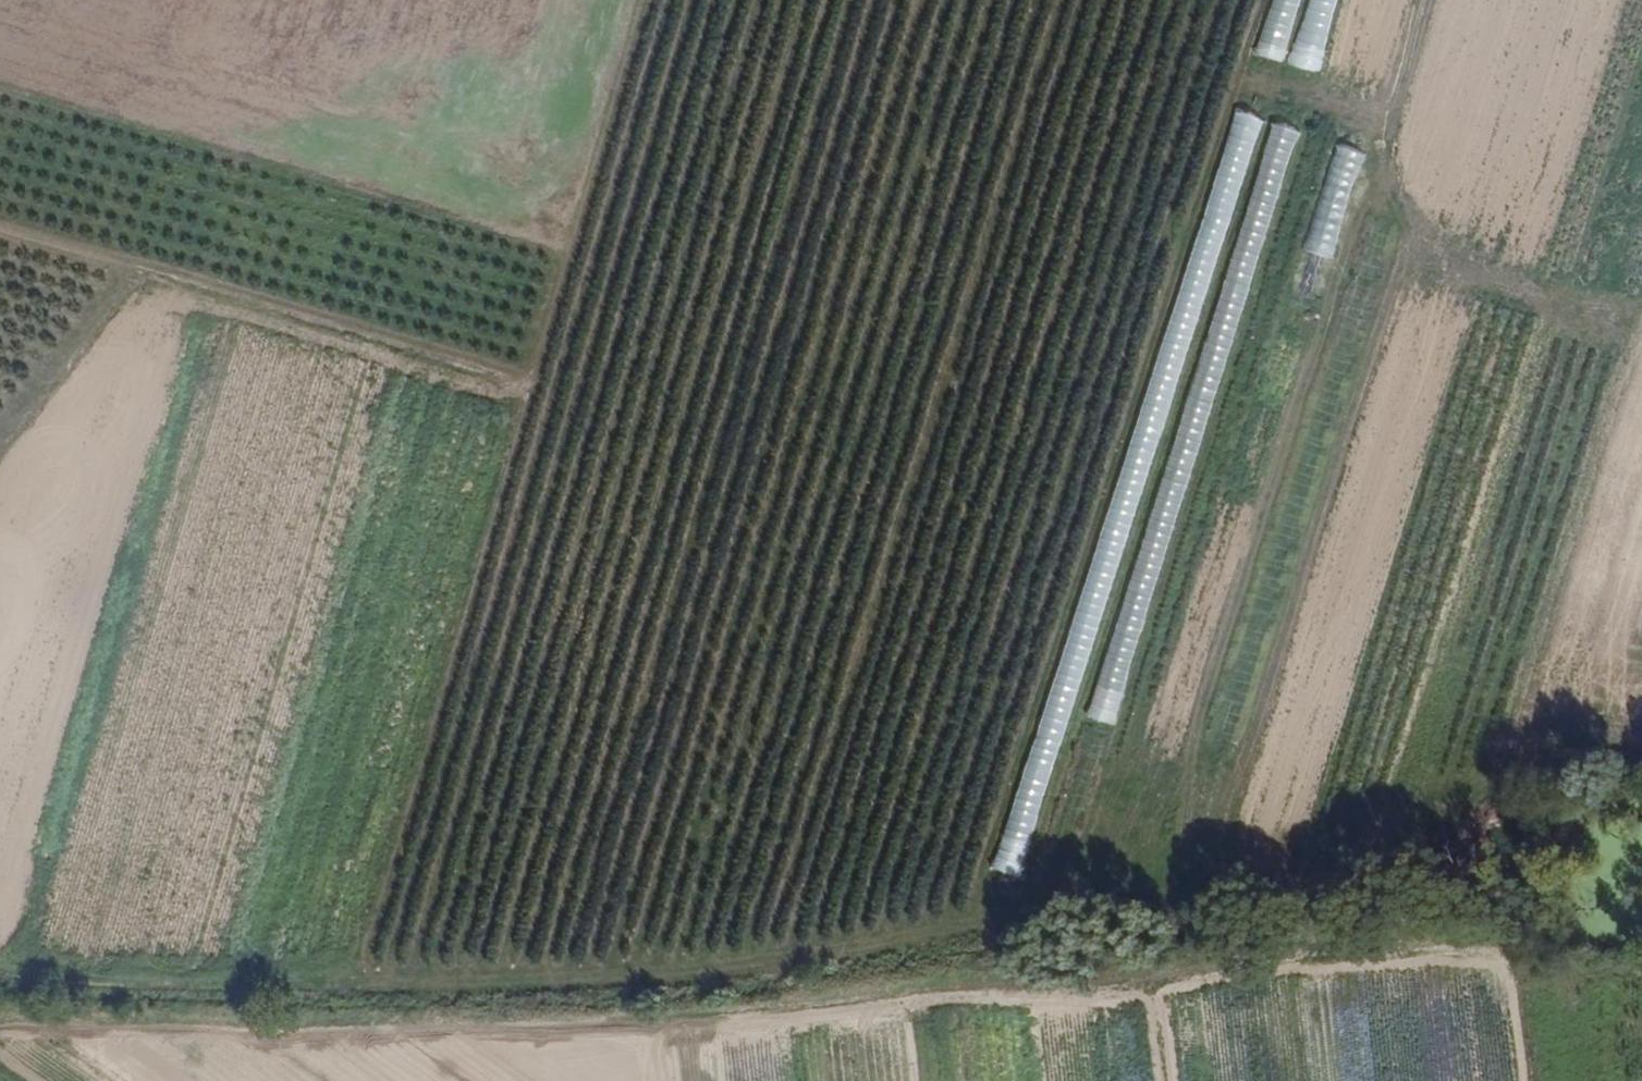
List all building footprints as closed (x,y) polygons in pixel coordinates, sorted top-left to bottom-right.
[(1214,281),(1258,115),(1232,108),(1188,274),(1214,281)] [(1272,120),(1229,273),(1254,280),(1297,127),(1272,120)] [(1337,138),(1289,302),(1315,310),(1363,146),(1337,138)] [(1023,876),(1070,691),(1046,685),(999,870),(1023,876)] [(1089,716),(1115,722),(1122,691),(1096,685),(1089,716)]
